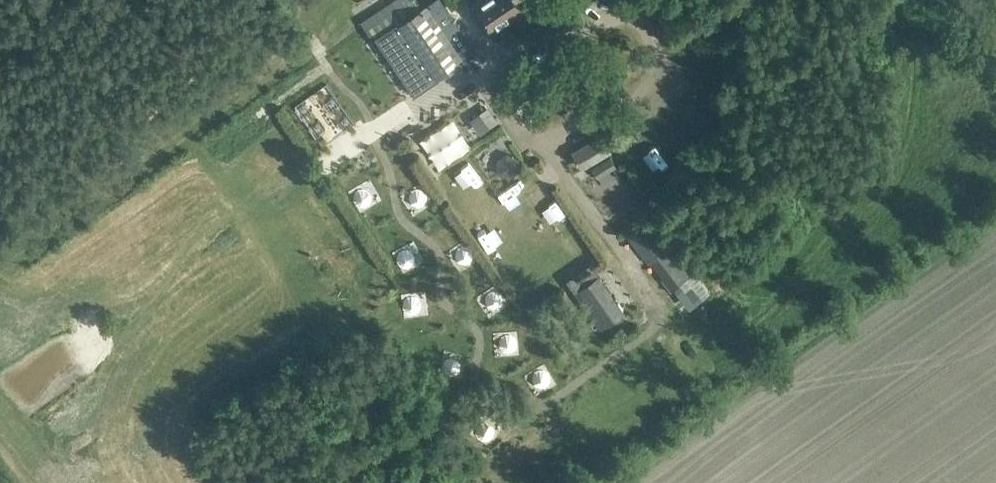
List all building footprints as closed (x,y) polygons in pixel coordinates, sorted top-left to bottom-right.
[(471,0),(467,3),(488,35),(524,11),(516,0),(517,0),(472,0),(471,0)] [(417,93),(466,59),(427,3),(378,36),(417,93)] [(511,71),(517,84),(552,69),(547,55),(511,71)] [(574,100),(579,111),(596,103),(590,91),(574,100)] [(453,105),(457,114),(474,108),(471,98),(453,105)] [(352,105),(326,125),(341,143),(366,123),(352,105)] [(410,118),(391,131),(398,142),(418,129),(410,118)] [(465,124),(470,135),(483,128),(478,118),(465,124)] [(607,128),(610,138),(626,135),(623,124),(607,128)] [(571,151),(582,169),(611,152),(600,134),(571,151)] [(345,153),(334,158),(340,171),(351,167),(345,153)] [(539,189),(526,175),(511,188),(525,202),(539,189)] [(645,221),(626,237),(650,265),(651,264),(663,279),(661,281),(671,292),(691,275),(669,249),(665,244),(645,221)] [(615,321),(625,335),(636,328),(596,269),(569,288),(599,332),(615,321)]
